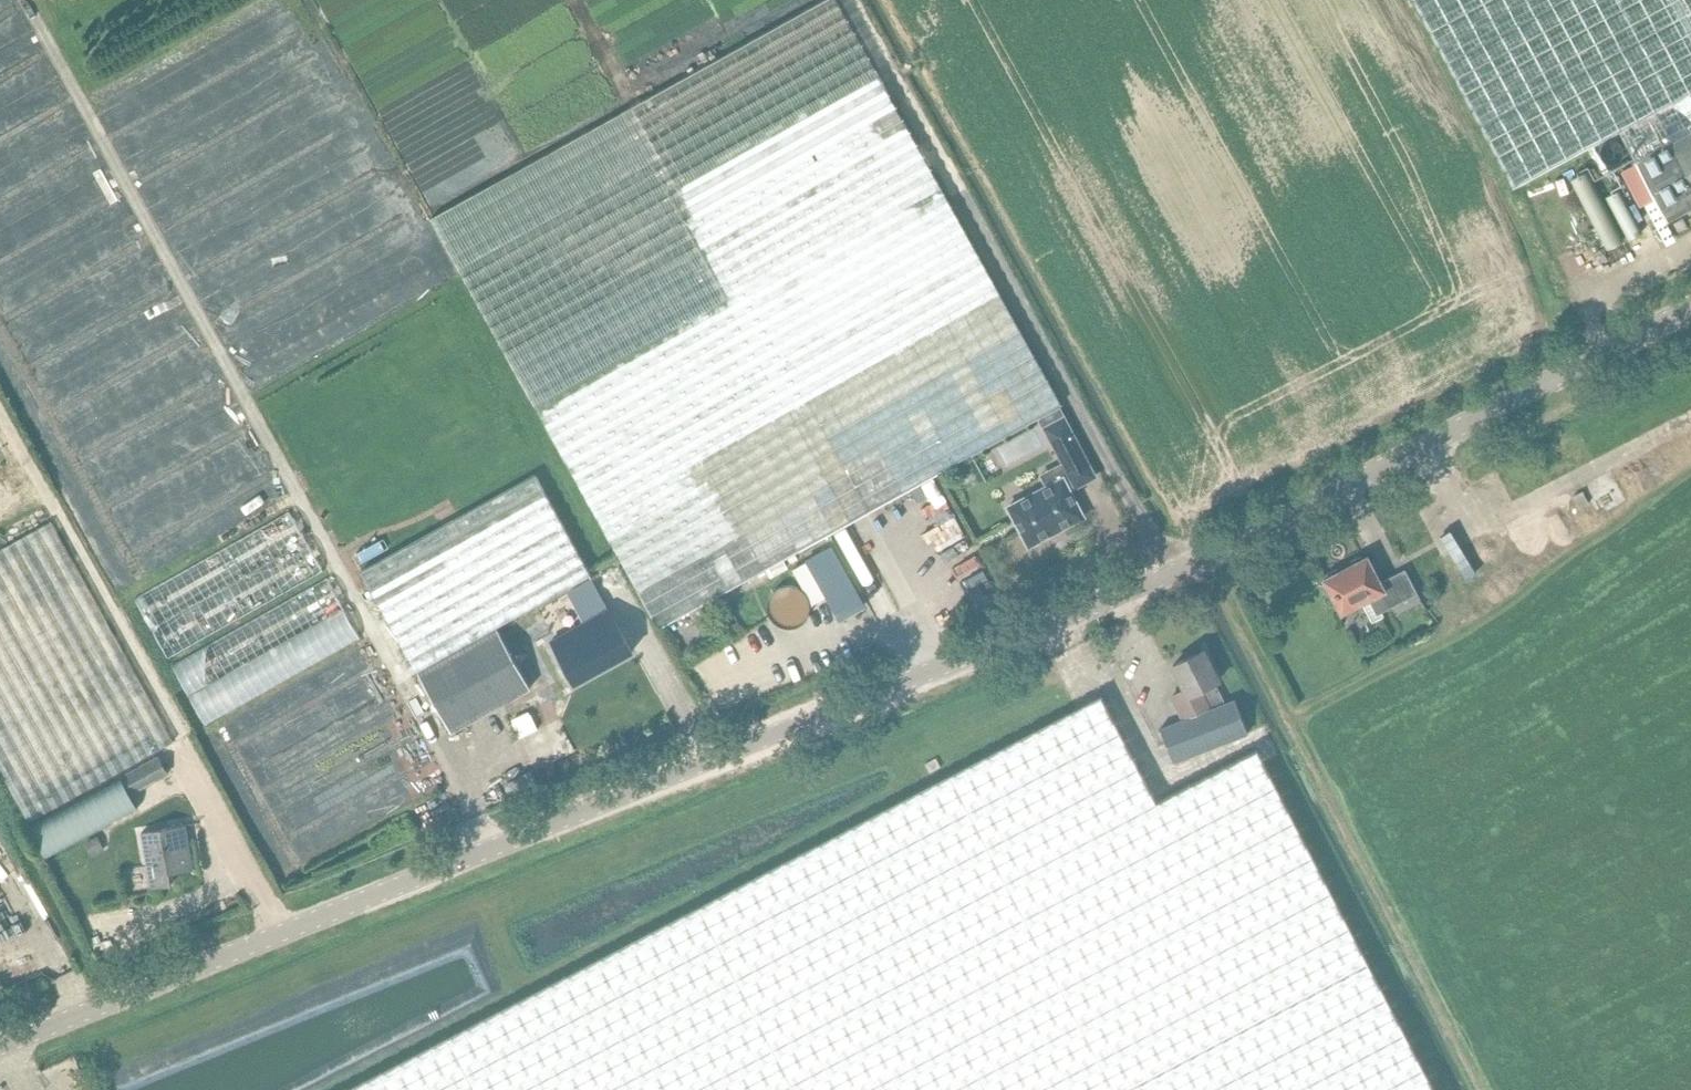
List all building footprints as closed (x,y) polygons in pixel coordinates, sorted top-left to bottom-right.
[(937,180),(837,0),(820,0),(432,216),(535,403),(659,627),(1061,404),(937,180)] [(1619,131),(1667,221),(1690,208),(1690,0),(1413,0),(1514,188),(1619,131)] [(1572,178),(1609,249),(1643,232),(1621,188),(1602,198),(1587,170),(1572,178)] [(1045,427),(1076,486),(1095,476),(1064,417),(1045,427)] [(419,672),(498,628),(593,576),(537,475),(363,571),(419,672)] [(1068,475),(1009,507),(1029,545),(1053,533),(1050,528),(1082,512),(1068,486),(1073,483),(1068,475)] [(299,512),(134,590),(164,652),(329,574),(299,512)] [(175,741),(52,521),(0,549),(0,767),(31,822),(175,741)] [(840,618),(863,605),(832,548),(808,561),(840,618)] [(1385,616),(1383,611),(1418,593),(1405,568),(1380,581),(1368,557),(1324,579),(1342,613),(1363,602),(1373,622),(1385,616)] [(172,660),(205,722),(365,637),(332,575),(172,660)] [(634,651),(609,607),(550,639),(575,684),(634,651)] [(498,628),(419,672),(452,731),(530,687),(498,628)] [(1248,733),(1235,699),(1226,703),(1215,682),(1219,681),(1203,650),(1173,665),(1186,689),(1172,696),(1184,719),(1162,728),(1174,762),(1248,733)] [(1381,986),(1336,900),(1322,874),(1258,750),(1157,802),(1102,696),(700,905),(346,1089),(1435,1089),(1381,986)] [(522,735),(540,727),(533,710),(515,718),(522,735)] [(159,755),(125,774),(134,792),(169,772),(159,755)] [(193,869),(189,847),(185,824),(142,831),(152,888),(172,884),(170,873),(193,869)] [(97,835),(85,842),(93,856),(105,850),(97,835)]
